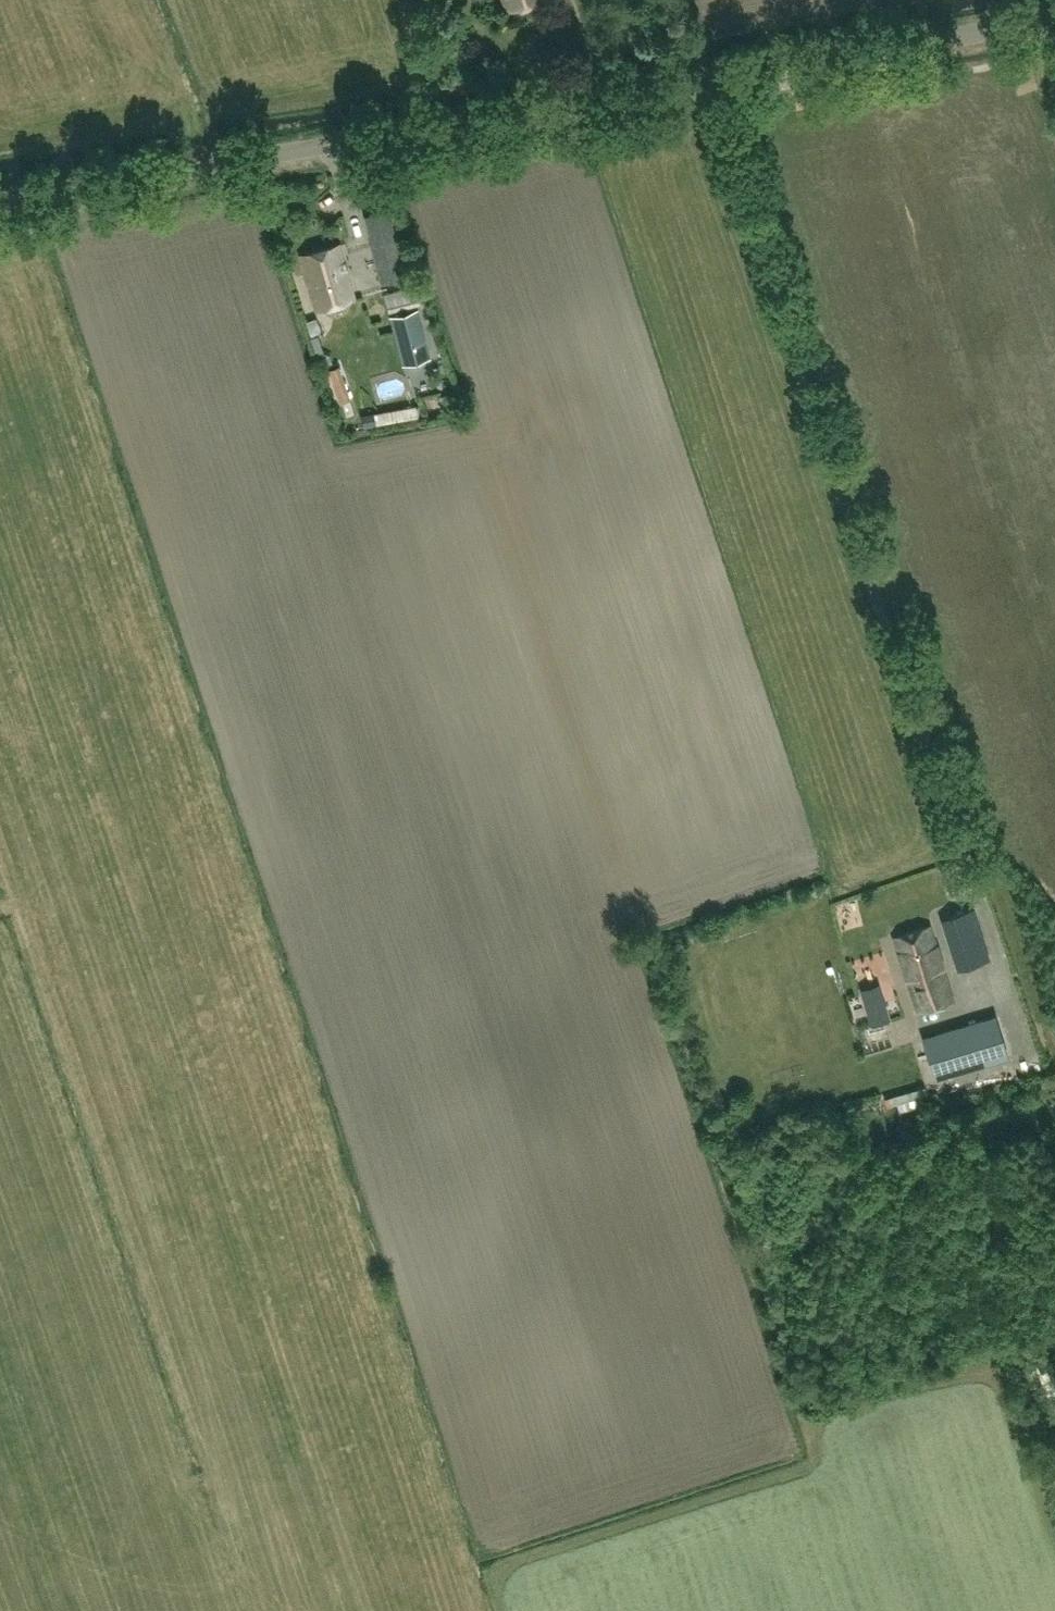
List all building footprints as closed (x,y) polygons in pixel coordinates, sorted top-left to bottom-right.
[(506,9),(536,0),(504,0),(506,9)] [(386,194),(393,193),(389,181),(383,183),(386,194)] [(398,240),(371,247),(381,285),(408,277),(398,240)] [(302,256),(317,312),(354,302),(340,246),(302,256)] [(420,309),(390,317),(403,367),(433,359),(420,309)] [(306,321),(312,337),(318,335),(321,328),(316,317),(306,321)] [(374,412),(361,414),(363,427),(376,424),(374,412)] [(966,875),(953,878),(957,897),(971,894),(966,875)] [(990,959),(974,908),(940,919),(956,970),(990,959)] [(929,928),(894,938),(916,1014),(951,1004),(929,928)] [(885,1002),(864,1008),(869,1026),(890,1020),(885,1002)] [(996,1016),(924,1038),(936,1077),(1008,1055),(1007,1054),(1012,1053),(1001,1017),(997,1018),(996,1016)] [(895,1036),(879,1039),(882,1051),(898,1048),(895,1036)]
